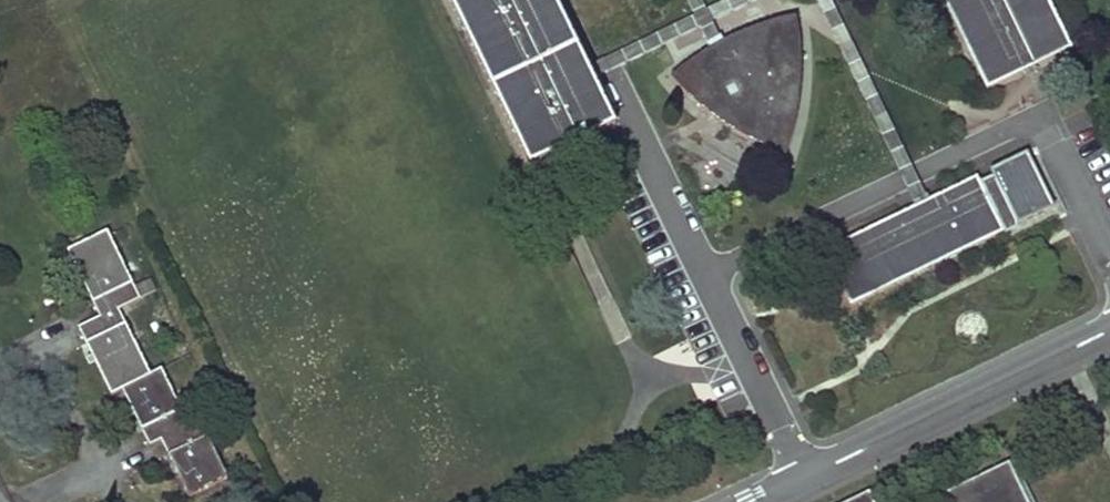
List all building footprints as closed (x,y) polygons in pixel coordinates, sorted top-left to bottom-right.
[(530,169),(559,155),(615,129),(589,74),(553,0),(448,0),(530,169)] [(987,89),(1072,48),(1048,0),(944,0),(987,89)] [(695,59),(671,78),(689,96),(710,113),(733,130),(755,142),(786,155),(793,128),(797,104),(800,74),(800,40),(797,19),(768,26),(743,35),(718,46),(695,59)] [(978,178),(824,252),(851,308),(1005,234),(978,178)] [(108,232),(67,251),(94,305),(101,318),(79,328),(86,344),(111,395),(123,390),(152,376),(118,310),(141,300),(108,232)] [(152,376),(123,390),(143,431),(150,446),(162,442),(169,456),(189,497),(229,478),(201,421),(189,425),(163,371),(152,376)] [(1010,463),(948,492),(953,501),(1028,501),(1010,463)] [(848,501),(875,501),(870,491),(848,501)]
